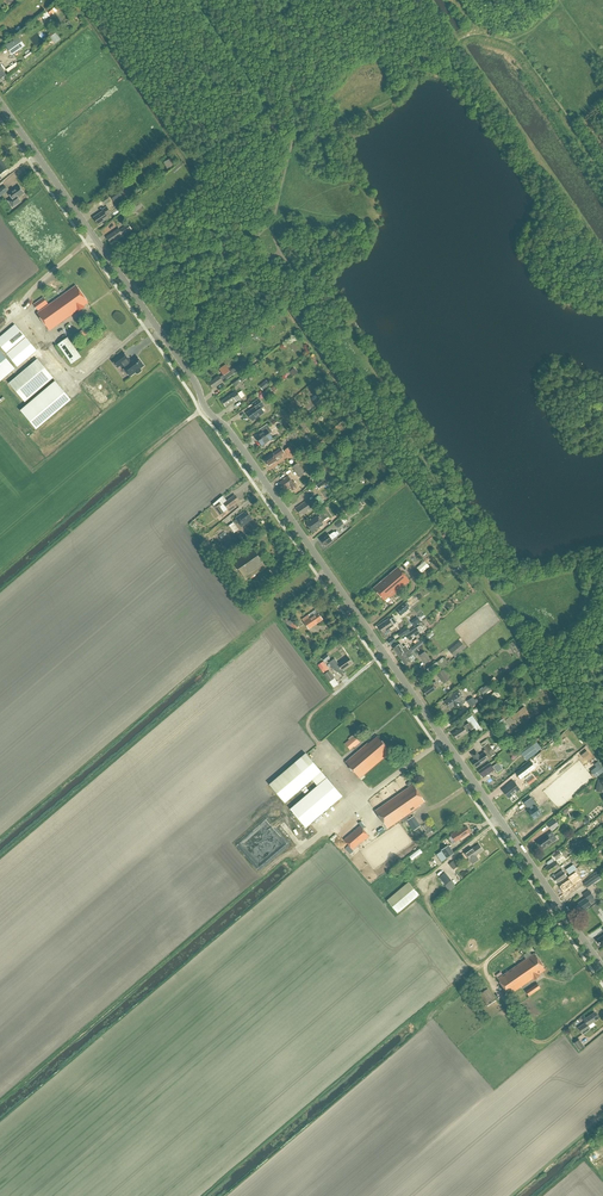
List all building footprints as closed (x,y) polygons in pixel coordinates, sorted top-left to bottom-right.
[(19,39),(7,47),(12,55),(25,46),(19,39)] [(185,164),(183,163),(183,162),(172,171),(174,173),(185,164)] [(9,194),(12,198),(19,198),(25,194),(20,186),(9,194)] [(122,196),(119,191),(111,197),(114,202),(122,196)] [(14,202),(12,200),(12,199),(8,202),(13,209),(22,203),(19,199),(14,202)] [(137,203),(128,211),(132,216),(141,208),(137,203)] [(107,207),(103,210),(103,211),(94,218),(98,225),(108,218),(107,216),(111,213),(107,207)] [(123,235),(132,228),(128,224),(120,230),(119,228),(117,230),(107,237),(111,243),(123,234),(123,235)] [(78,311),(79,312),(84,308),(83,307),(88,303),(76,286),(37,314),(49,331),(78,311)] [(44,298),(34,305),(38,311),(48,304),(44,298)] [(18,367),(37,351),(26,338),(25,337),(15,325),(0,338),(0,346),(6,353),(7,353),(7,354),(18,367)] [(81,336),(90,330),(88,326),(79,333),(81,336)] [(81,357),(67,338),(58,345),(72,364),(81,357)] [(15,369),(0,351),(0,382),(15,369)] [(124,353),(112,362),(118,368),(121,366),(123,368),(130,377),(136,373),(137,374),(138,374),(141,372),(141,370),(141,369),(144,366),(137,357),(130,362),(128,360),(129,360),(124,353)] [(10,383),(25,401),(52,378),(37,360),(10,383)] [(209,383),(213,389),(223,382),(222,381),(225,378),(226,380),(246,366),(243,362),(230,371),(226,365),(219,370),(223,376),(220,378),(219,376),(209,383)] [(260,387),(263,391),(270,385),(267,381),(260,387)] [(21,412),(36,430),(71,400),(56,382),(21,412)] [(222,401),(226,407),(236,400),(237,402),(242,399),(237,391),(222,401)] [(247,413),(253,421),(264,413),(261,409),(264,406),(259,399),(253,404),(255,407),(247,413)] [(267,430),(256,437),(262,446),(273,439),(267,430)] [(285,451),(290,457),(295,453),(291,447),(285,451)] [(264,459),(269,466),(277,460),(276,458),(284,453),(282,448),(273,454),(273,453),(264,459)] [(292,468),(299,478),(304,474),(297,464),(292,468)] [(292,489),(293,491),(298,488),(294,482),(293,483),(288,476),(280,482),(281,484),(280,485),(283,490),(285,489),(286,490),(289,488),(290,489),(291,489),(292,489)] [(323,477),(314,483),(318,489),(327,483),(323,477)] [(235,495),(222,505),(219,502),(214,506),(220,515),(228,510),(230,512),(236,507),(234,505),(239,501),(235,495)] [(318,505),(314,499),(307,504),(306,502),(296,508),(301,516),(302,515),(303,516),(312,511),(310,507),(313,505),(314,508),(318,505)] [(354,508),(357,512),(363,506),(359,503),(354,508)] [(346,506),(340,511),(343,515),(350,510),(346,506)] [(316,529),(316,530),(323,525),(322,523),(325,521),(324,521),(331,516),(325,507),(318,512),(320,516),(318,517),(317,517),(310,521),(311,522),(307,525),(312,532),(316,529)] [(237,523),(240,527),(251,519),(246,511),(244,512),(243,511),(234,518),(235,519),(232,521),(235,524),(237,523)] [(344,524),(341,520),(335,524),(338,528),(344,524)] [(228,525),(233,533),(238,530),(232,522),(228,525)] [(337,536),(334,532),(329,536),(328,535),(321,540),(325,546),(333,541),(332,540),(337,536)] [(264,564),(253,548),(233,561),(245,578),(264,564)] [(424,560),(416,567),(421,572),(429,565),(424,560)] [(392,595),(392,596),(410,582),(398,568),(374,589),(385,601),(392,595)] [(404,604),(397,610),(401,615),(407,610),(406,610),(408,608),(404,604)] [(308,615),(302,620),(304,622),(309,629),(322,619),(318,613),(318,614),(316,610),(308,615)] [(377,625),(384,635),(391,630),(389,628),(393,625),(392,624),(397,621),(393,616),(389,619),(388,617),(377,625)] [(289,622),(286,623),(292,631),(298,627),(292,619),(288,622),(289,622)] [(409,631),(406,626),(397,632),(400,637),(409,631)] [(407,635),(411,640),(420,633),(420,632),(423,630),(420,626),(407,635)] [(450,651),(454,657),(466,648),(461,642),(450,651)] [(400,645),(394,649),(400,658),(409,650),(406,646),(404,647),(401,644),(400,645)] [(409,650),(400,658),(406,666),(411,662),(409,658),(413,656),(409,650)] [(419,655),(425,664),(431,660),(425,651),(419,655)] [(343,670),(352,663),(348,658),(338,664),(334,659),(329,663),(335,671),(337,670),(340,674),(344,671),(343,670)] [(321,664),(318,665),(323,673),(328,670),(328,669),(325,664),(322,666),(321,664)] [(444,683),(450,679),(443,670),(437,674),(444,683)] [(329,671),(324,674),(329,681),(334,678),(329,671)] [(425,690),(424,691),(427,696),(439,687),(436,682),(433,684),(433,683),(424,689),(425,690)] [(480,690),(484,694),(493,687),(489,682),(480,690)] [(486,699),(490,703),(501,694),(497,689),(486,699)] [(462,695),(459,691),(457,693),(457,692),(448,698),(448,699),(445,701),(450,709),(454,706),(456,709),(461,705),(459,702),(463,700),(460,697),(462,695)] [(514,694),(504,701),(506,704),(516,697),(514,694)] [(473,698),(467,702),(471,708),(477,704),(477,703),(483,699),(481,697),(475,700),(473,698)] [(524,707),(511,717),(514,721),(523,714),(527,720),(532,716),(524,707)] [(453,734),(457,740),(472,730),(474,729),(474,728),(479,725),(473,716),(467,720),(469,723),(466,725),(467,727),(464,729),(463,728),(453,734)] [(500,722),(506,731),(512,727),(505,718),(500,722)] [(349,741),(354,747),(360,743),(359,741),(361,739),(357,734),(349,741)] [(368,745),(367,744),(346,762),(360,778),(391,752),(378,736),(368,745)] [(472,755),(475,759),(472,762),(476,768),(495,754),(488,743),(483,747),(487,751),(480,756),(476,751),(472,755)] [(533,746),(525,752),(530,757),(537,751),(533,746)] [(285,803),(321,772),(306,754),(270,785),(285,803)] [(531,761),(515,773),(520,779),(530,772),(535,768),(531,761)] [(591,772),(592,773),(595,777),(596,777),(602,772),(602,769),(598,762),(595,765),(596,767),(591,772)] [(479,771),(483,778),(495,770),(497,774),(503,769),(499,763),(492,767),(490,764),(479,771)] [(527,781),(529,784),(537,779),(535,775),(527,781)] [(327,778),(290,809),(306,827),(342,796),(327,778)] [(503,791),(509,799),(521,790),(514,781),(509,784),(510,785),(503,791)] [(413,785),(376,811),(388,828),(405,816),(408,820),(412,817),(409,814),(420,806),(419,805),(425,802),(413,785)] [(531,798),(524,803),(528,808),(529,807),(530,809),(528,810),(534,820),(542,814),(535,805),(533,807),(532,805),(535,803),(531,798)] [(408,820),(407,821),(414,831),(420,826),(413,817),(412,817),(408,820)] [(555,820),(548,824),(551,830),(558,825),(555,820)] [(428,829),(425,832),(428,837),(435,832),(431,825),(428,827),(429,828),(428,829)] [(456,841),(461,838),(461,839),(463,838),(462,837),(471,831),(467,825),(457,832),(456,831),(451,834),(456,841)] [(369,836),(361,826),(344,840),(353,850),(369,836)] [(537,842),(542,850),(553,843),(547,835),(537,842)] [(483,850),(479,844),(465,854),(469,860),(470,859),(473,864),(479,860),(476,855),(483,850)] [(448,846),(442,850),(447,858),(454,853),(448,846)] [(585,846),(578,852),(581,855),(587,849),(585,846)] [(546,867),(550,873),(561,865),(560,864),(569,857),(564,850),(562,852),(560,850),(553,855),(556,859),(546,867)] [(456,859),(459,862),(465,857),(462,853),(456,859)] [(456,861),(452,865),(455,869),(460,865),(456,861)] [(566,871),(570,875),(577,870),(573,865),(566,871)] [(555,878),(554,878),(557,883),(567,876),(563,870),(554,877),(555,878)] [(440,877),(446,885),(452,880),(446,872),(440,877)] [(569,879),(559,887),(563,892),(581,880),(575,872),(568,878),(569,879)] [(584,884),(587,888),(594,883),(591,879),(584,884)] [(419,895),(409,882),(387,901),(398,913),(419,895)] [(579,904),(575,907),(579,913),(591,905),(596,901),(594,897),(589,891),(584,895),(586,898),(578,903),(579,904)] [(498,979),(509,995),(534,978),(535,980),(540,976),(538,974),(545,969),(534,954),(498,979)] [(537,984),(526,991),(529,996),(540,988),(537,984)] [(496,1001),(487,989),(479,995),(487,1006),(496,1001)] [(584,1020),(586,1023),(579,1028),(583,1034),(590,1029),(588,1025),(599,1018),(595,1012),(584,1020)] [(580,1039),(575,1043),(580,1050),(585,1046),(580,1039)]
